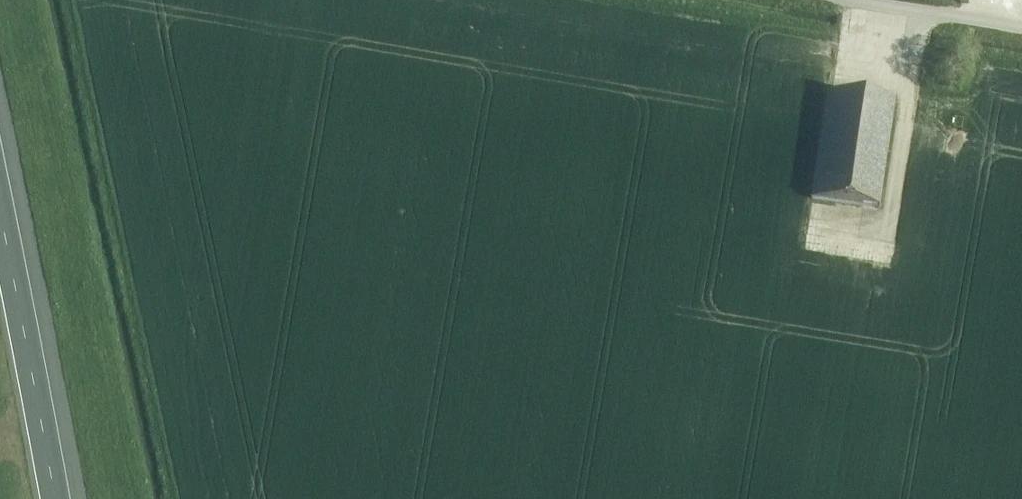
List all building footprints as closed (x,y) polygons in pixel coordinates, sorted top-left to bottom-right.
[(879,211),(897,104),(829,93),(811,199),(879,211)]
